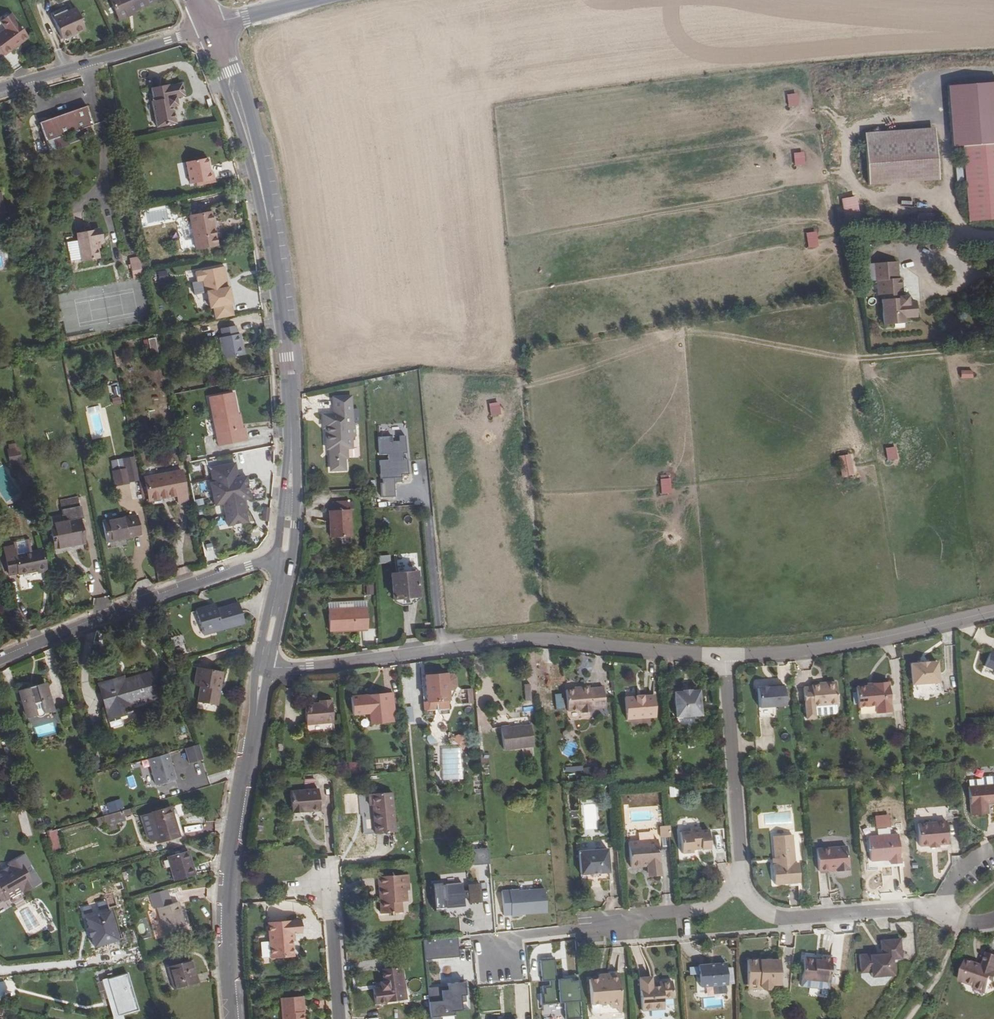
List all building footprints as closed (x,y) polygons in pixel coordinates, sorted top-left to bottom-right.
[(156,2),(155,0),(110,0),(119,21),(129,16),(128,14),(134,11),(156,2)] [(76,8),(53,18),(62,40),(85,30),(76,8)] [(28,37),(11,14),(6,13),(1,17),(1,22),(0,22),(6,29),(0,33),(0,50),(4,55),(28,37)] [(993,144),(993,82),(949,85),(953,147),(963,146),(993,144)] [(169,87),(151,90),(154,102),(152,103),(157,129),(177,125),(173,108),(178,107),(176,99),(185,97),(182,85),(169,86),(169,87)] [(830,88),(820,90),(823,103),(833,101),(830,88)] [(798,106),(797,94),(787,94),(788,106),(798,106)] [(93,125),(86,106),(40,123),(41,125),(46,141),(93,125)] [(864,133),(865,144),(935,139),(935,127),(864,133)] [(50,151),(68,145),(65,135),(46,142),(50,151)] [(935,139),(865,144),(868,185),(938,181),(935,139)] [(968,221),(993,220),(993,144),(963,146),(968,221)] [(793,152),(794,166),(804,165),(803,152),(793,152)] [(207,158),(186,162),(190,185),(214,180),(213,172),(210,172),(207,158)] [(841,199),(846,224),(860,221),(856,196),(841,199)] [(211,212),(189,216),(195,250),(217,245),(211,212)] [(100,240),(98,229),(77,233),(82,262),(99,259),(96,241),(100,240)] [(816,231),(805,233),(808,249),(819,247),(816,231)] [(81,259),(78,241),(66,243),(69,261),(81,259)] [(130,264),(132,279),(143,277),(140,262),(130,264)] [(877,281),(880,280),(881,295),(883,325),(904,323),(904,317),(916,317),(915,302),(908,302),(907,296),(903,297),(902,278),(898,278),(897,262),(874,264),(875,281),(877,281)] [(225,285),(221,268),(194,273),(196,282),(203,281),(205,293),(207,293),(210,309),(232,304),(228,285),(225,285)] [(240,334),(219,338),(224,360),(245,356),(240,334)] [(143,341),(146,354),(157,352),(155,338),(143,341)] [(947,373),(948,380),(959,379),(959,372),(947,373)] [(116,381),(108,383),(111,397),(119,395),(116,381)] [(234,393),(209,398),(219,447),(246,442),(243,429),(241,429),(234,393)] [(358,411),(353,411),(353,394),(334,394),(335,412),(324,412),(324,422),(327,425),(327,439),(331,439),(331,446),(330,446),(330,465),(332,468),(345,467),(345,454),(347,452),(347,445),(352,444),(352,437),(356,434),(356,423),(358,423),(358,411)] [(111,398),(112,405),(122,403),(121,396),(111,398)] [(489,403),(491,416),(501,415),(499,402),(489,403)] [(381,460),(382,479),(384,479),(384,483),(382,483),(383,498),(398,497),(397,482),(393,482),(392,478),(403,477),(403,474),(410,474),(408,458),(404,459),(403,453),(408,453),(405,435),(399,436),(400,441),(393,441),(392,436),(379,437),(380,455),(389,454),(389,460),(381,460)] [(8,450),(10,464),(21,462),(18,448),(8,450)] [(892,449),(885,450),(887,461),(894,459),(892,449)] [(850,454),(837,456),(841,476),(854,474),(850,454)] [(135,458),(125,460),(129,482),(139,480),(135,458)] [(115,486),(130,483),(129,482),(125,460),(111,463),(113,471),(112,471),(115,486)] [(235,464),(211,468),(214,483),(211,484),(216,506),(224,504),(229,526),(248,522),(244,500),(250,499),(246,477),(238,478),(235,464)] [(144,478),(149,501),(177,495),(178,502),(187,501),(181,470),(144,478)] [(661,479),(660,480),(661,494),(672,493),(670,478),(667,479),(661,479)] [(50,525),(55,548),(84,542),(80,520),(83,519),(81,506),(80,506),(78,497),(59,500),(63,523),(50,525)] [(330,530),(329,530),(328,540),(347,541),(348,513),(330,512),(330,530)] [(102,522),(106,543),(133,537),(133,536),(141,535),(137,516),(129,517),(129,516),(102,522)] [(14,546),(4,548),(9,575),(18,573),(18,575),(38,571),(38,573),(46,571),(42,550),(33,552),(30,541),(31,541),(31,538),(28,538),(28,540),(17,542),(16,541),(13,541),(14,546)] [(391,563),(391,555),(376,556),(376,564),(391,563)] [(409,573),(385,577),(387,601),(412,599),(409,573)] [(245,623),(239,603),(217,610),(211,611),(209,606),(196,610),(203,635),(245,623)] [(328,610),(330,638),(369,635),(367,608),(328,610)] [(991,650),(985,666),(993,669),(993,651),(991,650)] [(912,664),(913,685),(939,683),(937,662),(929,663),(929,661),(920,662),(920,663),(912,664)] [(197,667),(194,686),(200,687),(197,702),(217,706),(223,672),(197,667)] [(449,708),(448,690),(454,690),(456,686),(455,678),(452,674),(446,675),(446,674),(424,676),(426,701),(427,711),(449,708)] [(155,696),(149,675),(123,682),(122,679),(101,685),(110,717),(119,714),(131,711),(129,703),(155,696)] [(838,701),(836,680),(825,681),(825,683),(819,683),(812,684),(812,686),(804,686),(805,704),(807,717),(815,716),(815,713),(835,712),(837,710),(837,702),(838,701)] [(867,684),(857,685),(858,704),(876,703),(876,710),(891,709),(889,680),(874,681),(874,683),(867,684)] [(19,690),(27,718),(53,711),(45,683),(19,690)] [(768,687),(759,688),(759,689),(758,689),(760,719),(773,718),(773,708),(786,707),(784,686),(775,686),(775,688),(768,689),(768,687)] [(574,690),(566,691),(567,711),(581,710),(581,713),(591,712),(591,709),(605,708),(603,688),(589,689),(589,687),(580,688),(580,690),(574,690)] [(473,688),(464,689),(465,704),(475,703),(473,688)] [(683,692),(674,693),(677,727),(702,725),(699,691),(691,692),(691,694),(684,695),(683,692)] [(352,715),(370,713),(371,724),(388,722),(387,710),(394,710),(393,694),(386,695),(386,694),(368,696),(363,697),(363,696),(351,697),(352,715)] [(555,696),(556,708),(566,708),(566,695),(555,696)] [(637,698),(626,699),(627,720),(656,717),(655,696),(646,697),(646,695),(636,696),(637,698)] [(306,725),(334,722),(331,699),(318,701),(318,705),(304,706),(306,725)] [(412,721),(411,706),(403,707),(405,722),(412,721)] [(121,724),(119,714),(110,717),(107,717),(110,727),(121,724)] [(501,727),(503,750),(533,746),(531,725),(510,728),(509,726),(501,727)] [(185,749),(189,764),(204,760),(199,745),(185,749)] [(459,750),(439,751),(441,783),(462,781),(459,750)] [(168,754),(149,759),(156,785),(175,779),(168,754)] [(349,773),(360,773),(360,762),(349,762),(349,773)] [(971,817),(988,816),(987,806),(993,805),(993,778),(983,779),(981,781),(968,782),(971,817)] [(670,787),(670,796),(677,797),(678,788),(670,787)] [(318,789),(289,791),(291,812),(320,810),(318,789)] [(392,792),(368,795),(369,806),(372,806),(375,834),(396,832),(392,792)] [(536,793),(515,793),(515,801),(536,801),(536,793)] [(121,799),(106,803),(109,813),(124,809),(121,799)] [(170,807),(140,816),(147,837),(150,840),(153,841),(157,840),(157,842),(179,836),(176,826),(181,824),(175,806),(170,807)] [(124,817),(132,814),(131,808),(122,810),(124,817)] [(124,817),(122,810),(103,816),(105,823),(108,832),(117,829),(115,821),(125,819),(124,817)] [(22,837),(31,836),(28,812),(19,812),(22,837)] [(95,818),(98,826),(105,823),(103,816),(95,818)] [(939,846),(949,846),(947,823),(919,825),(920,848),(930,847),(931,849),(939,849),(939,846)] [(660,838),(670,837),(670,826),(659,827),(660,838)] [(710,849),(709,830),(701,831),(700,828),(690,829),(691,832),(680,832),(682,854),(693,853),(693,850),(710,849)] [(54,853),(64,850),(57,829),(47,832),(54,853)] [(794,864),(792,835),(773,837),(775,859),(775,865),(772,865),(774,884),(799,883),(798,864),(794,864)] [(891,865),(901,865),(898,836),(868,838),(870,862),(890,860),(891,865)] [(660,873),(657,840),(628,842),(630,867),(647,866),(648,874),(660,873)] [(473,857),(488,855),(488,848),(472,849),(473,857)] [(607,848),(578,851),(581,874),(590,874),(599,873),(609,872),(607,848)] [(838,872),(851,871),(849,848),(819,850),(821,872),(838,870),(838,872)] [(424,863),(431,862),(430,849),(423,850),(424,863)] [(194,875),(188,851),(167,857),(173,880),(194,875)] [(0,872),(0,902),(23,889),(24,892),(40,883),(24,854),(8,863),(10,866),(0,872)] [(473,865),(489,864),(488,855),(473,857),(473,865)] [(408,874),(378,877),(379,890),(382,890),(382,895),(380,895),(381,914),(402,912),(401,902),(400,891),(408,891),(409,891),(408,874)] [(443,910),(442,903),(446,902),(446,910),(464,908),(464,901),(469,901),(469,905),(481,904),(480,885),(468,886),(468,891),(463,892),(462,884),(445,885),(446,887),(442,887),(442,884),(432,885),(434,910),(443,910)] [(546,912),(544,889),(518,891),(518,890),(502,891),(504,915),(511,915),(511,916),(520,915),(520,914),(546,912)] [(164,932),(185,926),(179,902),(178,902),(175,891),(150,898),(154,909),(158,908),(164,932)] [(409,901),(408,891),(400,891),(401,902),(409,901)] [(90,939),(91,938),(94,949),(118,942),(110,913),(86,920),(89,930),(87,931),(90,939)] [(268,923),(270,958),(293,956),(292,941),(291,933),(294,933),(299,933),(298,921),(268,923)] [(459,957),(457,937),(423,940),(425,961),(459,957)] [(902,960),(900,941),(881,942),(882,954),(860,956),(861,969),(871,969),(871,979),(893,977),(892,961),(902,960)] [(560,1018),(581,1016),(578,978),(570,979),(570,976),(563,976),(556,977),(554,957),(540,958),(542,979),(549,979),(549,982),(542,983),(542,990),(540,991),(541,1002),(558,1001),(560,1018)] [(966,985),(980,991),(983,990),(993,993),(993,990),(993,957),(989,970),(972,963),(964,982),(966,985)] [(815,959),(803,958),(800,988),(828,990),(831,959),(820,958),(820,960),(820,962),(815,961),(815,959)] [(167,967),(174,990),(198,983),(191,959),(167,967)] [(781,984),(779,959),(747,962),(749,987),(761,986),(762,988),(764,991),(770,990),(773,988),(773,985),(781,984)] [(725,964),(698,966),(699,987),(727,985),(725,964)] [(402,987),(403,1000),(407,999),(402,966),(398,967),(401,987),(402,987)] [(402,987),(401,987),(398,967),(381,969),(383,981),(379,981),(380,987),(372,989),(374,1004),(403,1000),(402,987)] [(125,974),(107,979),(117,1015),(121,1014),(135,1010),(125,974)] [(599,979),(589,979),(591,1005),(603,1004),(604,1009),(611,1008),(611,1015),(621,1014),(618,974),(608,974),(608,978),(599,979)] [(672,982),(659,983),(659,986),(652,987),(651,983),(651,978),(639,979),(641,1012),(664,1010),(663,1000),(673,999),(672,982)] [(117,1015),(107,979),(102,981),(112,1018),(122,1018),(121,1014),(117,1015)] [(429,1018),(441,1018),(441,1016),(453,1015),(453,1018),(469,1018),(469,1010),(461,1011),(460,1003),(465,1002),(463,983),(447,984),(447,987),(427,988),(429,1018)] [(980,991),(979,993),(991,998),(993,993),(983,990),(980,991)] [(281,998),(283,1018),(303,1018),(303,1012),(305,1012),(303,996),(281,998)]
